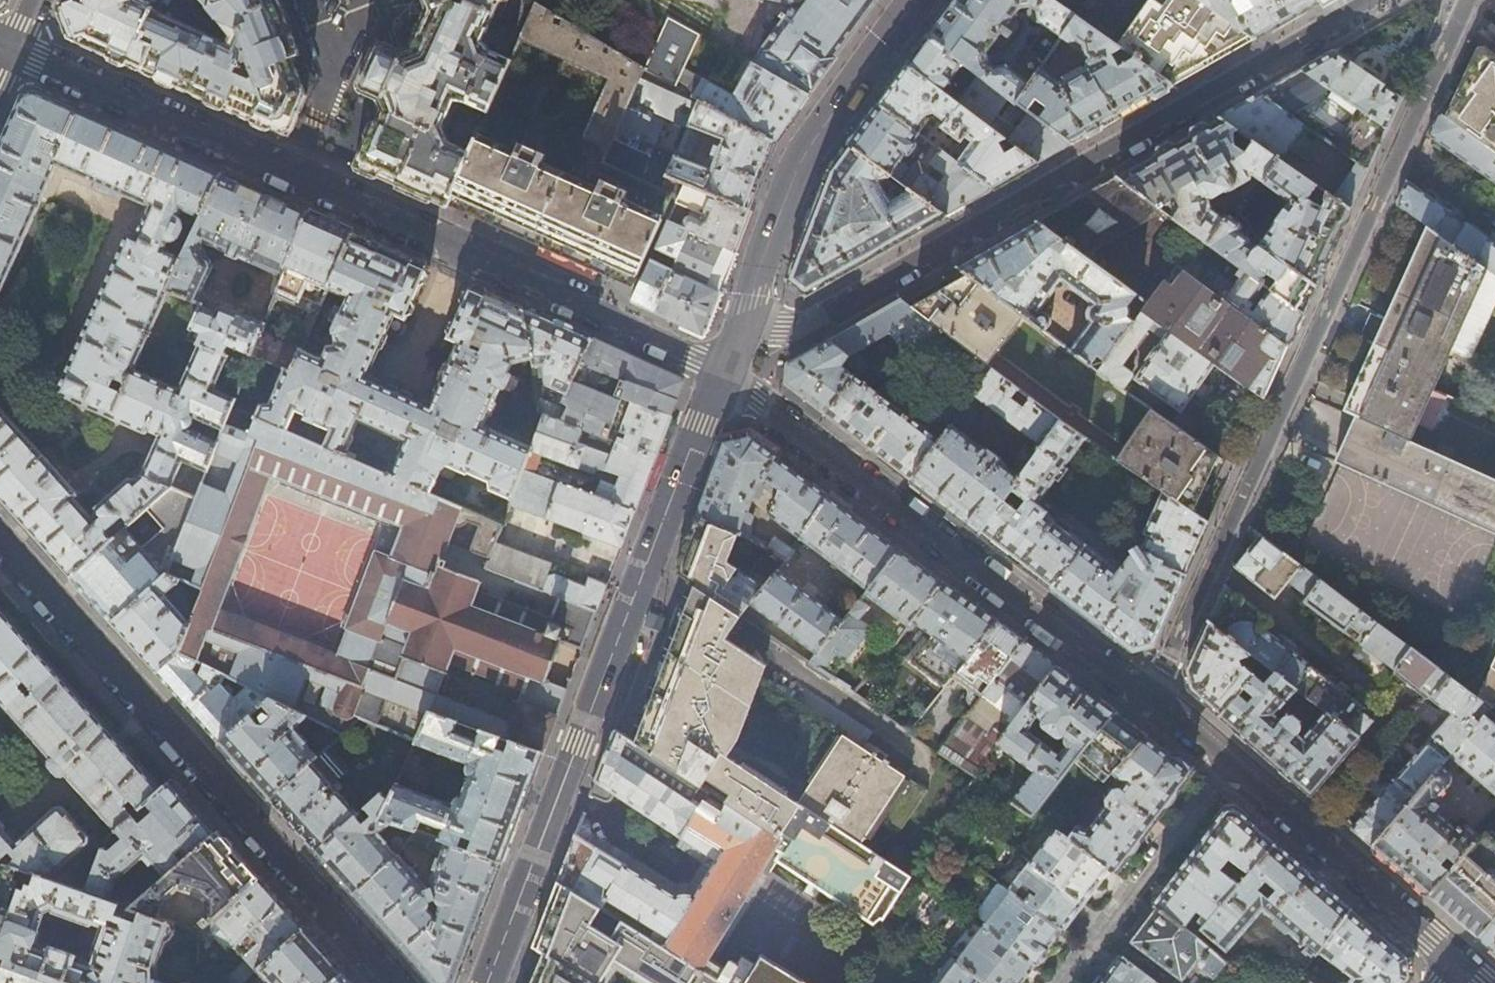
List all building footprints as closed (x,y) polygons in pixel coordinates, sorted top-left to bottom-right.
[(61,5),(75,42),(101,54),(142,72),(153,47),(142,43),(145,34),(142,33),(152,10),(133,2),(132,0),(63,0),(61,5)] [(145,34),(142,43),(153,47),(142,72),(204,100),(288,137),(307,96),(292,60),(300,56),(277,0),(199,0),(227,31),(228,39),(226,44),(152,10),(142,33),(145,34)] [(450,0),(445,0),(425,9),(409,46),(398,49),(383,43),(380,43),(377,43),(372,47),(366,61),(357,82),(357,87),(358,89),(361,93),(376,100),(381,109),(376,121),(372,122),(353,166),(425,199),(445,208),(446,205),(471,150),(450,141),(443,127),(456,98),(488,112),(511,59),(485,48),(483,42),(496,13),(465,0),(461,0),(458,6),(449,1),(450,0)] [(425,9),(445,0),(422,0),(425,9)] [(496,13),(501,2),(508,0),(465,0),(496,13)] [(797,4),(753,64),(807,95),(811,89),(812,90),(836,58),(835,57),(850,36),(877,0),(773,0),(797,4)] [(940,16),(925,37),(977,75),(1009,98),(1016,103),(1041,68),(1061,39),(1076,17),(1051,0),(952,0),(940,16)] [(1242,30),(1199,0),(1174,0),(1167,10),(1154,1),(1131,34),(1128,31),(1117,46),(1120,48),(1136,59),(1168,81),(1177,69),(1182,73),(1185,69),(1193,57),(1201,62),(1209,50),(1214,54),(1218,50),(1226,39),(1233,44),(1242,30)] [(1242,30),(1255,38),(1320,1),(1319,0),(1199,0),(1242,30)] [(582,139),(607,150),(643,70),(536,6),(520,40),(609,80),(582,139)] [(808,96),(807,95),(753,64),(751,63),(733,95),(714,84),(718,76),(710,71),(705,80),(687,70),(705,38),(667,16),(643,70),(698,101),(774,143),(781,134),(795,115),(802,105),(808,96)] [(1117,46),(1076,17),(1061,39),(1069,44),(1075,44),(1077,42),(1084,47),(1083,49),(1085,55),(1090,59),(1089,62),(1090,67),(1062,83),(1041,68),(1016,103),(1027,111),(1036,98),(1048,107),(1039,120),(1072,143),(1089,134),(1130,110),(1173,85),(1168,81),(1136,59),(1119,69),(1110,54),(1120,48),(1117,46)] [(912,55),(906,64),(958,103),(977,75),(925,37),(919,46),(912,55)] [(1446,118),(1494,154),(1494,58),(1483,50),(1468,71),(1472,74),(1464,84),(1457,94),(1461,97),(1446,118)] [(1383,84),(1351,62),(1350,63),(1332,52),(1301,70),(1387,129),(1404,90),(1387,78),(1383,84)] [(988,126),(958,103),(906,64),(896,77),(886,91),(876,104),(917,133),(930,116),(927,114),(931,112),(945,122),(941,128),(961,142),(960,143),(968,149),(958,163),(939,150),(929,163),(945,175),(939,184),(929,177),(932,173),(914,161),(909,168),(899,181),(910,189),(945,216),(964,205),(1012,178),(1038,163),(1008,140),(988,126)] [(686,128),(698,101),(643,70),(607,150),(601,163),(672,195),(678,183),(664,178),(673,158),(652,150),(665,120),(686,128)] [(1286,78),(1259,94),(1304,125),(1322,138),(1368,170),(1387,129),(1301,70),(1286,78)] [(988,126),(1009,98),(977,75),(958,103),(988,126)] [(81,110),(35,90),(21,95),(0,143),(0,239),(19,248),(56,164),(81,110)] [(1289,148),(1304,125),(1259,94),(1247,101),(1218,117),(1237,130),(1253,141),(1279,159),(1315,185),(1325,192),(1350,209),(1368,170),(1322,138),(1307,160),(1289,148)] [(686,128),(673,158),(664,178),(678,183),(679,181),(684,183),(749,210),(754,195),(759,184),(766,164),(774,143),(698,101),(686,128)] [(1039,120),(1027,111),(1016,103),(1009,112),(1022,122),(1008,140),(1038,163),(1048,157),(1072,143),(1039,120)] [(918,134),(917,133),(876,104),(869,114),(862,124),(847,144),(892,177),(899,181),(909,168),(899,160),(904,154),(906,156),(908,156),(911,152),(913,153),(916,148),(915,147),(916,145),(916,143),(913,141),(918,134)] [(127,131),(81,110),(56,164),(151,207),(137,237),(130,234),(128,235),(125,236),(58,388),(58,392),(61,396),(112,418),(134,371),(169,292),(184,260),(170,254),(174,244),(179,240),(184,229),(184,226),(183,223),(180,220),(183,211),(202,220),(222,173),(179,154),(127,131)] [(486,115),(478,112),(466,139),(474,142),(486,115)] [(1446,118),(1438,112),(1427,135),(1466,163),(1494,183),(1494,154),(1446,118)] [(1234,134),(1237,130),(1218,117),(1182,138),(1115,176),(1146,198),(1158,207),(1162,204),(1161,202),(1173,196),(1179,206),(1171,217),(1204,242),(1223,216),(1211,207),(1209,198),(1217,194),(1219,198),(1251,181),(1252,178),(1251,177),(1252,176),(1262,183),(1279,159),(1253,141),(1244,153),(1235,147),(1234,134)] [(510,158),(474,142),(471,150),(446,205),(465,213),(493,225),(506,196),(598,237),(585,267),(607,276),(631,287),(660,223),(621,205),(627,192),(599,179),(594,191),(541,168),(546,155),(516,142),(510,158)] [(891,179),(892,177),(847,144),(836,159),(828,171),(817,198),(807,226),(797,253),(786,280),(796,288),(805,296),(882,252),(945,216),(910,189),(890,200),(879,181),(887,177),(891,179)] [(1279,159),(1262,183),(1289,202),(1259,244),(1315,286),(1334,245),(1350,209),(1325,192),(1323,195),(1324,196),(1323,199),(1324,199),(1320,207),(1307,198),(1315,185),(1279,159)] [(249,186),(222,173),(202,220),(184,260),(169,292),(196,304),(213,267),(211,261),(208,260),(203,246),(205,241),(282,277),(308,212),(286,202),(249,186)] [(1151,219),(1158,208),(1158,207),(1146,198),(1115,176),(1101,185),(1067,204),(1036,222),(1063,241),(1068,245),(1088,260),(1090,261),(1097,252),(1151,219)] [(1396,204),(1428,227),(1452,244),(1466,225),(1449,213),(1450,211),(1447,210),(1406,181),(1396,204)] [(742,228),(749,210),(684,183),(667,222),(690,232),(733,251),(738,239),(742,228)] [(506,196),(493,225),(585,267),(598,237),(506,196)] [(329,221),(308,212),(282,277),(278,287),(276,291),(298,301),(301,296),(321,304),(328,289),(353,232),(329,221)] [(1223,216),(1204,242),(1209,245),(1241,268),(1264,285),(1270,290),(1302,313),(1309,300),(1315,286),(1259,244),(1253,245),(1250,247),(1247,244),(1249,241),(1248,237),(1237,228),(1238,225),(1237,221),(1226,213),(1223,216)] [(672,271),(690,232),(667,222),(649,261),(672,271)] [(1052,247),(1063,241),(1036,222),(1007,238),(957,267),(961,270),(1024,317),(1041,329),(1043,330),(1046,329),(1049,326),(1051,322),(1050,317),(1049,315),(1045,313),(1040,313),(1038,314),(1036,313),(1055,288),(1054,288),(1060,280),(1093,303),(1089,307),(1087,312),(1087,318),(1090,323),(1070,351),(1089,366),(1097,356),(1106,362),(1135,323),(1128,318),(1130,315),(1130,311),(1130,309),(1128,306),(1136,295),(1090,261),(1088,260),(1068,245),(1061,254),(1052,247)] [(1466,225),(1452,244),(1487,270),(1494,275),(1494,243),(1467,223),(1466,225)] [(1452,244),(1428,227),(1414,257),(1391,308),(1362,372),(1344,411),(1361,419),(1340,465),(1494,534),(1494,479),(1410,441),(1487,270),(1452,244)] [(371,240),(353,232),(328,289),(349,297),(334,329),(337,344),(329,346),(323,360),(301,350),(300,354),(292,372),(285,369),(278,386),(279,386),(272,403),(261,403),(255,417),(288,432),(293,421),(297,409),(307,413),(306,417),(331,428),(324,447),(347,458),(349,453),(344,451),(345,450),(349,449),(354,436),(353,434),(359,418),(406,439),(400,452),(398,455),(396,456),(391,467),(393,470),(392,473),(387,471),(385,475),(430,494),(440,472),(448,462),(468,472),(468,470),(489,480),(491,488),(512,497),(532,444),(485,423),(488,417),(493,416),(498,404),(496,399),(502,386),(507,387),(513,375),(512,371),(509,370),(513,361),(534,357),(523,308),(512,303),(479,289),(471,285),(442,354),(441,355),(443,357),(452,361),(431,407),(368,378),(389,332),(396,336),(399,337),(401,335),(430,266),(416,260),(371,240)] [(725,273),(733,251),(690,232),(672,271),(653,312),(679,324),(701,334),(709,314),(717,293),(725,273)] [(19,248),(0,239),(0,291),(19,248)] [(1214,274),(1184,252),(1174,266),(1176,267),(1177,265),(1205,285),(1214,274)] [(672,271),(649,261),(631,302),(636,305),(643,308),(653,312),(672,271)] [(1176,267),(1142,313),(1153,321),(1169,333),(1214,364),(1264,399),(1274,377),(1288,345),(1221,296),(1205,285),(1177,265),(1176,267)] [(1256,297),(1264,285),(1241,268),(1236,275),(1240,279),(1230,293),(1226,290),(1221,296),(1288,345),(1294,332),(1302,313),(1270,290),(1262,301),(1256,297)] [(936,284),(904,303),(942,331),(957,343),(986,365),(1024,317),(961,270),(958,272),(936,284)] [(276,291),(278,287),(272,284),(267,294),(274,297),(276,291)] [(261,310),(268,313),(272,303),(265,300),(261,310)] [(906,352),(942,331),(904,303),(900,300),(874,315),(830,340),(850,355),(857,352),(860,350),(861,351),(876,343),(885,360),(903,350),(906,352)] [(187,340),(200,345),(229,358),(247,366),(251,356),(259,335),(264,324),(223,307),(218,308),(217,311),(201,306),(187,340)] [(561,325),(523,308),(534,357),(540,413),(544,415),(555,418),(591,339),(561,325)] [(1120,366),(1153,321),(1142,313),(1135,323),(1106,362),(1098,372),(1122,389),(1131,376),(1131,373),(1120,366)] [(1180,412),(1214,364),(1169,333),(1157,350),(1155,349),(1147,361),(1148,362),(1136,380),(1180,412)] [(263,337),(259,335),(251,356),(285,369),(292,372),(300,354),(287,348),(286,343),(267,334),(263,337)] [(612,348),(591,339),(555,418),(607,438),(621,397),(670,416),(676,402),(682,386),(680,381),(678,378),(662,370),(612,348)] [(860,358),(857,352),(850,355),(830,340),(812,350),(786,365),(786,374),(786,384),(806,400),(826,415),(856,376),(844,366),(849,358),(854,362),(860,358)] [(918,351),(910,355),(970,400),(974,395),(992,370),(986,365),(957,343),(944,352),(941,348),(934,346),(921,354),(918,351)] [(229,358),(200,345),(180,390),(134,371),(112,418),(139,430),(142,432),(144,433),(148,431),(159,436),(142,475),(135,480),(134,479),(128,479),(95,508),(95,513),(96,517),(92,520),(74,499),(75,499),(76,497),(77,495),(76,493),(10,421),(0,430),(0,499),(21,523),(71,577),(111,541),(103,533),(119,520),(126,527),(170,488),(183,461),(206,470),(217,442),(197,433),(202,421),(222,430),(231,407),(234,398),(214,390),(229,358)] [(910,355),(906,352),(903,350),(885,360),(856,376),(826,415),(868,447),(911,480),(952,424),(941,415),(934,424),(937,427),(934,436),(890,403),(895,396),(886,389),(881,396),(870,387),(910,355)] [(992,370),(974,395),(980,399),(1035,441),(1043,447),(1061,422),(1031,399),(1024,408),(1012,399),(1019,390),(992,370)] [(980,399),(974,395),(970,400),(955,420),(952,424),(911,480),(949,509),(980,533),(1006,500),(1014,489),(1016,486),(1017,480),(1043,447),(1035,441),(1029,449),(1025,446),(1021,447),(1013,457),(1013,462),(1016,464),(1011,471),(1007,468),(1003,462),(997,456),(990,451),(982,448),(960,431),(964,425),(967,426),(971,426),(979,415),(978,411),(974,407),(980,399)] [(555,418),(544,415),(532,444),(512,497),(509,503),(621,547),(634,512),(638,500),(645,484),(650,469),(655,456),(662,437),(670,416),(621,397),(607,438),(555,418)] [(401,631),(416,588),(444,599),(455,569),(440,563),(448,540),(476,551),(472,563),(484,568),(495,541),(501,525),(430,494),(385,475),(347,458),(324,447),(288,432),(255,417),(231,407),(222,430),(217,442),(206,470),(196,497),(173,555),(166,573),(182,580),(204,589),(190,624),(178,652),(225,676),(247,687),(270,698),(342,734),(360,718),(415,741),(429,711),(456,721),(480,730),(542,752),(559,707),(524,695),(512,723),(436,694),(443,677),(413,666),(422,640),(401,631)] [(10,421),(0,409),(0,430),(10,421)] [(1116,460),(1163,492),(1199,517),(1211,492),(1225,462),(1226,461),(1152,410),(1116,460)] [(1061,422),(1043,447),(1017,480),(1016,486),(1014,489),(1028,500),(1020,511),(1006,500),(980,533),(1014,559),(1051,588),(1065,567),(1066,568),(1085,543),(1069,531),(1071,528),(1059,519),(1057,522),(1047,514),(1049,512),(1039,504),(1057,480),(1059,482),(1068,470),(1065,468),(1086,439),(1061,422)] [(754,488),(776,457),(750,438),(737,441),(724,444),(713,473),(707,488),(702,502),(696,517),(736,535),(746,541),(750,534),(747,529),(750,519),(748,515),(744,514),(749,500),(754,488)] [(810,483),(776,457),(754,488),(749,500),(756,502),(761,488),(769,493),(776,495),(768,516),(799,538),(827,496),(810,483)] [(196,497),(170,488),(126,527),(111,541),(71,577),(82,590),(91,600),(92,599),(113,622),(164,575),(158,568),(173,555),(196,497)] [(1108,561),(1085,543),(1066,568),(1065,567),(1051,588),(1104,629),(1132,650),(1152,645),(1178,587),(1208,523),(1199,517),(1163,492),(1143,533),(1147,536),(1140,552),(1119,534),(1111,545),(1116,550),(1108,561)] [(861,521),(827,496),(799,538),(830,561),(829,564),(835,569),(834,570),(835,575),(844,581),(849,581),(852,577),(868,589),(900,550),(861,521)] [(724,565),(736,535),(696,517),(685,545),(681,558),(675,573),(687,581),(739,615),(738,616),(739,617),(750,604),(777,570),(784,561),(765,551),(762,549),(747,577),(724,565)] [(1289,583),(1308,598),(1321,581),(1261,537),(1246,557),(1236,569),(1262,589),(1276,600),(1289,583)] [(772,538),(765,551),(784,561),(791,551),(772,538)] [(495,541),(484,568),(484,569),(557,597),(596,611),(606,585),(590,579),(587,586),(557,575),(548,576),(553,562),(495,541)] [(927,571),(900,550),(868,589),(866,591),(909,623),(942,582),(927,571)] [(500,588),(455,569),(444,599),(416,588),(401,631),(422,640),(413,666),(443,677),(448,662),(524,690),(522,694),(524,695),(559,707),(567,687),(580,654),(587,634),(596,611),(557,597),(550,617),(496,597),(500,588)] [(844,619),(777,570),(750,604),(816,652),(844,619)] [(166,573),(164,575),(113,622),(111,623),(126,640),(156,673),(178,652),(190,624),(165,597),(182,580),(166,573)] [(738,616),(739,615),(687,581),(682,595),(676,613),(672,621),(667,636),(655,668),(649,683),(644,697),(635,719),(628,739),(779,838),(799,805),(859,844),(874,821),(897,835),(926,792),(841,736),(843,732),(756,674),(763,664),(751,656),(754,651),(727,634),(732,625),(738,616)] [(943,581),(942,582),(909,623),(903,631),(910,637),(920,625),(961,655),(950,668),(947,666),(923,697),(932,704),(954,675),(997,622),(974,605),(943,581)] [(1321,581),(1308,598),(1304,602),(1328,620),(1355,641),(1372,620),(1321,581)] [(1215,603),(1207,620),(1238,644),(1245,635),(1255,642),(1263,630),(1270,621),(1224,584),(1215,603)] [(863,595),(844,619),(816,652),(809,661),(834,677),(872,628),(860,618),(868,607),(866,604),(868,600),(863,595)] [(5,704),(48,662),(0,607),(0,699),(5,704)] [(1238,644),(1207,620),(1194,650),(1185,670),(1189,689),(1206,704),(1219,715),(1237,694),(1244,687),(1264,664),(1257,659),(1251,667),(1251,671),(1245,666),(1244,667),(1240,662),(1247,651),(1238,644)] [(1372,620),(1355,641),(1372,654),(1394,671),(1395,670),(1411,649),(1372,620)] [(1007,629),(997,622),(954,675),(983,695),(1024,641),(1007,629)] [(1312,669),(1263,630),(1255,642),(1247,651),(1257,659),(1264,664),(1296,689),(1312,669)] [(1037,651),(1024,641),(983,695),(980,701),(1012,726),(1055,666),(1054,665),(1055,664),(1037,651)] [(1411,649),(1395,670),(1408,680),(1430,697),(1447,676),(1411,649)] [(225,676),(178,652),(156,673),(202,724),(219,743),(251,715),(262,704),(270,698),(247,687),(233,698),(221,684),(225,676)] [(1475,697),(1491,709),(1494,712),(1494,655),(1475,697)] [(48,662),(5,704),(52,758),(49,760),(49,765),(57,775),(63,776),(66,773),(117,830),(161,789),(111,732),(105,726),(48,662)] [(1264,664),(1244,687),(1255,697),(1249,704),(1237,694),(1219,715),(1264,753),(1310,794),(1359,738),(1326,712),(1304,739),(1300,735),(1302,732),(1302,728),(1302,725),(1300,723),(1301,722),(1293,715),(1292,716),(1288,715),(1285,716),(1281,719),(1276,715),(1297,690),(1296,689),(1264,664)] [(1033,816),(1116,712),(1101,701),(1072,679),(1055,666),(1012,726),(1000,743),(999,744),(1035,771),(1012,802),(1033,816)] [(1364,709),(1312,669),(1296,689),(1297,690),(1304,695),(1318,707),(1326,712),(1359,738),(1373,722),(1361,713),(1364,709)] [(1475,697),(1447,676),(1430,697),(1436,703),(1451,716),(1433,737),(1452,753),(1483,717),(1491,709),(1475,697)] [(1314,712),(1318,707),(1304,695),(1300,700),(1302,704),(1310,711),(1314,712)] [(342,734),(270,698),(262,704),(272,716),(264,713),(259,717),(264,723),(258,724),(251,715),(219,743),(234,760),(269,799),(342,734)] [(453,731),(456,721),(429,711),(415,741),(415,742),(467,763),(465,766),(465,770),(467,774),(469,777),(462,794),(459,795),(455,798),(453,802),(452,805),(396,783),(389,799),(380,817),(391,822),(399,825),(400,823),(415,829),(419,819),(442,828),(438,838),(500,862),(512,832),(523,803),(532,778),(542,752),(480,730),(477,740),(453,731)] [(1116,770),(1147,736),(1131,723),(1116,712),(1033,816),(1046,825),(1058,833),(1071,819),(1114,772),(1116,770)] [(1452,753),(1450,756),(1494,796),(1494,728),(1483,717),(1452,753)] [(415,742),(415,741),(360,718),(342,734),(269,799),(285,817),(316,852),(357,814),(365,806),(381,792),(401,774),(410,753),(415,742)] [(999,744),(1000,743),(966,720),(941,753),(976,777),(999,744)] [(628,739),(615,730),(605,755),(590,795),(600,802),(602,802),(605,802),(608,800),(609,798),(610,794),(677,836),(677,835),(715,859),(693,895),(688,893),(682,893),(677,894),(674,897),(623,867),(624,866),(575,834),(557,882),(723,982),(805,982),(757,955),(752,963),(740,956),(730,972),(704,957),(772,848),(778,853),(774,860),(870,922),(880,906),(889,912),(912,877),(859,844),(799,805),(779,838),(628,739)] [(1172,754),(1147,736),(1116,770),(1114,772),(1125,781),(1120,787),(1114,787),(1105,798),(1106,805),(1088,828),(1079,825),(1071,819),(1058,833),(1108,869),(1114,873),(1127,856),(1128,857),(1141,840),(1140,839),(1162,809),(1164,810),(1172,799),(1178,791),(1177,790),(1192,771),(1180,760),(1172,754)] [(1450,756),(1452,753),(1433,737),(1395,782),(1413,797),(1442,765),(1450,756)] [(418,756),(410,753),(401,774),(409,777),(413,775),(419,760),(418,756)] [(1413,797),(1395,782),(1368,758),(1365,763),(1370,767),(1359,780),(1365,786),(1361,791),(1366,796),(1371,791),(1377,796),(1388,783),(1391,786),(1351,829),(1371,846),(1413,797)] [(1442,765),(1413,797),(1371,846),(1397,868),(1428,895),(1479,838),(1468,828),(1466,827),(1465,827),(1463,828),(1459,833),(1428,805),(1431,800),(1438,799),(1451,785),(1453,782),(1453,778),(1452,775),(1442,765)] [(161,789),(117,830),(123,838),(110,850),(103,848),(98,860),(86,892),(109,901),(115,882),(146,855),(166,877),(218,831),(192,803),(172,780),(161,789)] [(389,799),(381,792),(365,806),(372,814),(364,822),(357,814),(316,852),(333,871),(353,893),(397,856),(386,843),(387,842),(379,832),(391,822),(380,817),(389,799)] [(3,863),(27,872),(37,875),(48,879),(87,844),(86,835),(59,805),(15,843),(3,829),(5,827),(0,822),(0,862),(3,863)] [(1249,874),(1275,843),(1235,808),(1224,811),(1180,869),(1153,904),(1159,908),(1197,935),(1202,928),(1242,882),(1234,875),(1230,880),(1219,872),(1223,867),(1231,874),(1238,866),(1249,874)] [(1491,824),(1479,838),(1428,895),(1453,916),(1477,937),(1494,918),(1494,828),(1491,824)] [(1108,869),(1058,833),(1046,825),(1042,831),(1050,837),(1030,863),(1082,903),(1093,888),(1108,869)] [(415,829),(407,841),(440,859),(431,882),(432,888),(439,890),(437,893),(437,897),(438,901),(440,903),(436,915),(428,906),(429,902),(429,897),(427,894),(424,892),(427,890),(426,887),(418,877),(419,876),(410,867),(408,868),(397,856),(353,893),(395,940),(434,982),(454,982),(461,965),(469,945),(477,924),(485,903),(492,883),(500,862),(438,838),(415,829)] [(218,831),(166,877),(130,908),(142,912),(158,918),(163,899),(168,900),(179,890),(204,899),(206,902),(203,922),(201,924),(204,927),(259,878),(235,850),(218,831)] [(1316,878),(1275,843),(1249,874),(1242,882),(1202,928),(1227,950),(1263,908),(1316,955),(1319,951),(1351,908),(1316,878)] [(998,881),(1009,890),(1061,929),(1070,917),(1082,903),(1030,863),(1019,854),(998,881)] [(83,857),(72,887),(86,892),(98,860),(89,856),(83,857)] [(21,888),(27,872),(3,863),(0,870),(0,948),(21,888)] [(7,959),(4,969),(0,967),(0,982),(117,982),(138,922),(117,914),(120,904),(109,901),(86,892),(72,887),(48,879),(37,875),(33,885),(28,883),(26,890),(21,888),(0,948),(0,957),(7,959)] [(267,886),(259,878),(204,927),(198,932),(198,942),(201,944),(205,941),(205,942),(222,926),(238,943),(282,903),(267,886)] [(557,882),(552,896),(541,924),(532,948),(544,954),(532,982),(723,982),(557,882)] [(1009,890),(982,926),(1033,965),(1046,948),(1061,929),(1009,890)] [(282,903),(238,943),(236,945),(248,958),(228,976),(234,982),(241,982),(257,969),(304,927),(290,912),(282,903)] [(1197,935),(1159,908),(1145,927),(1122,956),(1156,982),(1177,982),(1172,978),(1175,973),(1181,978),(1197,956),(1201,959),(1200,963),(1201,966),(1215,977),(1226,962),(1197,935)] [(1351,908),(1319,951),(1351,979),(1348,982),(1404,982),(1409,976),(1407,956),(1380,932),(1351,908)] [(158,918),(142,912),(138,922),(117,982),(165,982),(157,980),(156,969),(166,942),(169,941),(172,938),(174,935),(175,931),(174,927),(173,923),(158,918)] [(1477,937),(1494,953),(1494,918),(1477,937)] [(957,960),(987,982),(1022,982),(1022,980),(1033,965),(982,926),(957,960)] [(304,927),(257,969),(270,982),(315,982),(331,982),(344,972),(321,947),(304,927)] [(1122,956),(1111,972),(1102,982),(1156,982),(1122,956)] [(930,982),(987,982),(957,960),(952,966),(946,962),(930,982)] [(1305,970),(1301,975),(1308,980),(1312,982),(1322,982),(1305,970)] [(344,972),(331,982),(353,982),(344,972)] [(901,982),(918,982),(907,975),(901,982)]
